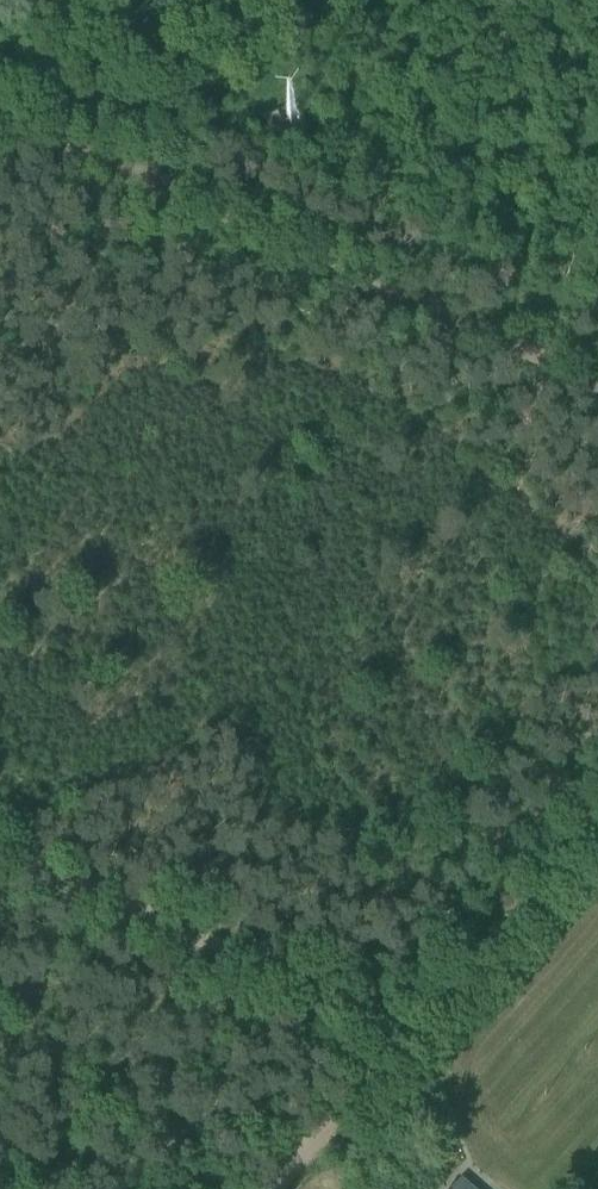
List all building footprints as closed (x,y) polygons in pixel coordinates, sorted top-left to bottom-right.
[(288,134),(277,112),(265,119),(275,140),(288,134)] [(462,1178),(452,1188),(474,1188),(462,1178)]
